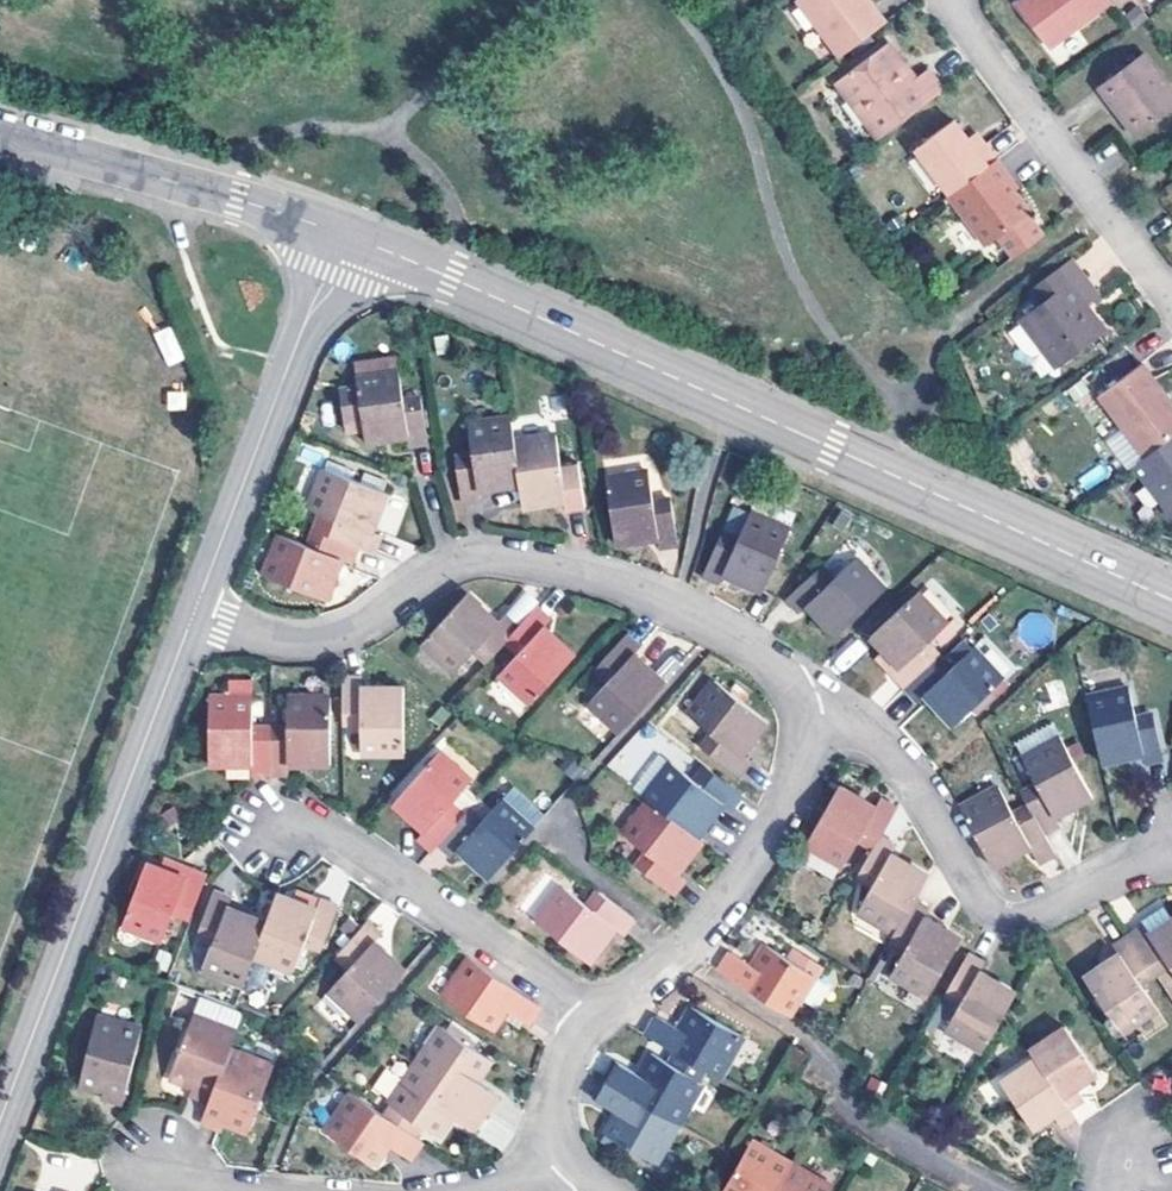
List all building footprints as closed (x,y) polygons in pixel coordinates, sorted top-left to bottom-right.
[(888,16),(875,0),(796,0),(839,53),(888,16)] [(1016,4),(1047,46),(1106,0),(1021,0),(1016,4)] [(877,136),(943,86),(926,63),(914,71),(885,36),(832,78),(877,136)] [(1107,73),(1121,89),(1114,95),(1138,125),(1171,99),(1171,78),(1146,43),(1107,73)] [(1121,89),(1107,73),(1101,78),(1114,95),(1121,89)] [(975,145),(965,131),(951,113),(916,141),(949,188),(996,153),(997,152),(985,136),(975,145)] [(975,145),(985,136),(976,124),(965,131),(975,145)] [(949,188),(943,192),(958,210),(964,205),(989,237),(999,231),(1015,252),(1044,230),(1030,209),(1032,208),(1013,181),(1016,179),(996,153),(949,188)] [(1073,254),(1029,286),(1038,299),(1019,313),(1055,361),(1106,324),(1088,300),(1100,290),(1073,254)] [(170,325),(154,332),(169,365),(185,358),(170,325)] [(1171,432),(1171,410),(1159,392),(1161,389),(1141,361),(1099,391),(1143,454),(1171,432)] [(408,427),(409,437),(410,445),(430,442),(424,397),(407,399),(402,369),(357,376),(359,385),(341,387),(345,430),(365,427),(368,443),(385,440),(384,430),(408,427)] [(501,476),(503,488),(523,484),(516,441),(512,416),(468,423),(474,452),(456,456),(463,501),(482,498),(480,492),(478,481),(501,476)] [(385,440),(409,437),(408,427),(384,430),(385,440)] [(1135,460),(1171,510),(1171,432),(1143,454),(1135,460)] [(526,508),(542,506),(540,496),(566,492),(568,501),(569,508),(585,505),(579,461),(565,463),(560,433),(516,441),(523,484),(526,508)] [(383,534),(377,532),(367,528),(376,504),(385,507),(391,491),(327,467),(313,506),(339,517),(333,535),(359,546),(376,552),(383,534)] [(619,546),(634,544),(632,531),(658,527),(660,539),(660,545),(680,543),(673,499),(655,501),(650,470),(608,479),(619,546)] [(480,492),(503,488),(501,476),(478,481),(480,492)] [(540,496),(542,506),(568,501),(566,492),(540,496)] [(367,528),(377,532),(385,507),(376,504),(367,528)] [(720,582),(723,574),(728,565),(751,575),(747,584),(760,590),(789,528),(751,511),(738,540),(721,533),(704,574),(720,582)] [(632,531),(634,544),(660,539),(658,527),(632,531)] [(329,600),(335,584),(323,580),(333,553),(345,558),(353,560),(359,546),(333,535),(316,529),(310,544),(278,534),(265,574),(329,600)] [(323,580),(335,584),(345,558),(333,553),(323,580)] [(802,613),(806,608),(815,599),(831,615),(822,624),(834,636),(885,589),(854,557),(831,578),(820,566),(788,598),(802,613)] [(723,574),(747,584),(751,575),(728,565),(723,574)] [(477,648),(489,658),(507,637),(517,626),(506,615),(503,619),(495,628),(477,612),(485,603),(469,590),(423,642),(455,671),(477,648)] [(869,638),(880,651),(888,644),(905,662),(897,669),(893,672),(904,685),(938,653),(927,641),(949,621),(920,590),(869,638)] [(806,608),(822,624),(831,615),(815,599),(806,608)] [(495,628),(503,619),(485,603),(477,612),(495,628)] [(577,651),(567,642),(559,649),(541,632),(549,624),(553,619),(537,604),(517,626),(507,637),(521,650),(499,673),(531,702),(577,651)] [(559,649),(567,642),(549,624),(541,632),(559,649)] [(588,699),(622,730),(670,677),(656,665),(649,674),(630,656),(637,648),(641,643),(628,631),(600,664),(610,673),(588,699)] [(880,651),(897,669),(905,662),(888,644),(880,651)] [(952,665),(938,653),(904,685),(918,699),(923,694),(929,688),(947,707),(940,713),(951,724),(1002,678),(974,646),(952,665)] [(649,674),(656,665),(637,648),(630,656),(649,674)] [(364,692),(364,684),(365,678),(344,677),(344,724),(363,725),(362,753),(405,755),(408,687),(391,686),(390,693),(364,692)] [(705,747),(740,771),(750,756),(747,754),(736,748),(751,728),(761,735),(772,720),(716,678),(689,715),(714,733),(705,747)] [(391,686),(364,684),(364,692),(390,693),(391,686)] [(1144,746),(1145,754),(1147,762),(1165,758),(1156,714),(1138,718),(1132,687),(1089,694),(1103,763),(1121,759),(1118,750),(1144,746)] [(923,694),(940,713),(947,707),(929,688),(923,694)] [(249,755),(249,768),(249,774),(271,774),(270,728),(251,728),(252,698),(211,697),(211,767),(222,768),(222,755),(249,755)] [(312,755),(313,767),(330,767),(330,698),(289,698),(288,728),(270,728),(271,774),(289,774),(289,767),(290,755),(312,755)] [(736,748),(747,754),(761,735),(751,728),(736,748)] [(1040,786),(1026,794),(1031,803),(1047,831),(1060,823),(1058,818),(1053,809),(1074,797),(1079,806),(1095,797),(1061,737),(1024,757),(1040,786)] [(1118,750),(1121,759),(1145,754),(1144,746),(1118,750)] [(392,805),(404,816),(410,809),(429,825),(423,832),(419,838),(432,849),(438,842),(463,815),(451,805),(471,781),(439,753),(392,805)] [(222,768),(249,768),(249,755),(222,755),(222,768)] [(289,767),(313,767),(312,755),(290,755),(289,767)] [(650,800),(703,839),(713,825),(705,819),(719,799),(728,805),(734,809),(745,794),(710,768),(699,781),(672,762),(664,756),(638,791),(650,800)] [(883,799),(881,803),(876,813),(850,799),(856,789),(841,782),(808,845),(844,865),(861,836),(875,844),(880,834),(897,806),(883,799)] [(998,868),(1009,862),(1004,853),(1026,840),(1032,849),(1041,865),(1060,854),(1047,831),(1031,803),(1016,811),(1000,785),(964,807),(998,868)] [(488,878),(544,817),(509,788),(501,797),(481,819),(468,809),(463,815),(438,842),(455,856),(458,851),(465,845),(481,858),(475,866),(488,878)] [(876,813),(881,803),(856,789),(850,799),(876,813)] [(1058,818),(1079,806),(1074,797),(1053,809),(1058,818)] [(705,819),(713,825),(728,805),(719,799),(705,819)] [(686,877),(682,874),(673,866),(686,848),(696,854),(706,841),(703,839),(650,800),(627,835),(650,854),(642,868),(674,892),(686,877)] [(404,816),(423,832),(429,825),(410,809),(404,816)] [(895,930),(915,897),(931,870),(912,858),(907,867),(888,856),(893,847),(895,843),(880,834),(875,844),(858,874),(874,882),(859,909),(895,930)] [(1004,853),(1009,862),(1032,849),(1026,840),(1004,853)] [(458,851),(475,866),(481,858),(465,845),(458,851)] [(912,858),(893,847),(888,856),(907,867),(912,858)] [(682,874),(696,854),(686,848),(673,866),(682,874)] [(176,910),(192,916),(208,873),(172,859),(168,870),(145,862),(122,922),(165,938),(176,910)] [(593,960),(601,951),(592,944),(607,924),(616,931),(623,936),(636,919),(600,892),(593,902),(566,883),(541,920),(593,960)] [(203,968),(244,981),(254,954),(267,916),(230,906),(233,896),(215,889),(200,931),(213,936),(203,968)] [(267,916),(254,954),(296,970),(306,940),(324,946),(339,903),(320,897),(317,905),(275,891),(267,916)] [(961,934),(948,926),(942,936),(922,923),(928,913),(931,908),(915,897),(895,930),(891,938),(905,947),(892,974),(928,993),(961,934)] [(948,926),(928,913),(922,923),(942,936),(948,926)] [(1147,928),(1153,937),(1171,924),(1171,921),(1168,914),(1147,928)] [(330,990),(360,1019),(407,966),(377,941),(384,933),(368,921),(338,955),(351,966),(330,990)] [(1153,937),(1147,928),(1143,923),(1129,934),(1156,974),(1171,964),(1171,966),(1171,924),(1153,937)] [(601,951),(616,931),(607,924),(592,944),(601,951)] [(1141,984),(1156,974),(1129,934),(1113,944),(1115,949),(1121,959),(1103,971),(1097,962),(1083,971),(1123,1031),(1157,1009),(1141,984)] [(721,970),(794,1015),(818,975),(765,944),(752,964),(731,952),(721,970)] [(1121,959),(1115,949),(1097,962),(1103,971),(1121,959)] [(983,1051),(1006,1011),(1020,986),(1004,978),(998,988),(978,977),(984,967),(986,963),(969,953),(947,992),(962,1002),(946,1029),(983,1051)] [(530,1023),(542,1006),(472,958),(445,996),(492,1027),(506,1007),(530,1023)] [(1004,978),(984,967),(978,977),(998,988),(1004,978)] [(710,1068),(723,1075),(744,1034),(691,1005),(680,1027),(655,1013),(646,1033),(677,1050),(710,1068)] [(191,1092),(209,1100),(228,1052),(236,1033),(193,1016),(172,1069),(197,1079),(192,1090),(191,1092)] [(100,1097),(121,1103),(142,1030),(98,1018),(82,1076),(103,1083),(100,1095),(100,1097)] [(444,1026),(418,1063),(488,1112),(501,1094),(479,1078),(490,1059),(444,1026)] [(1085,1098),(1079,1087),(1071,1075),(1091,1062),(1066,1026),(1032,1048),(1038,1056),(1073,1106),(1085,1098)] [(779,1066),(799,1078),(812,1055),(791,1043),(779,1066)] [(606,1078),(681,1121),(703,1081),(710,1068),(677,1050),(670,1063),(650,1052),(639,1072),(616,1060),(606,1078)] [(220,1130),(222,1125),(227,1114),(252,1123),(274,1069),(228,1052),(209,1100),(200,1123),(220,1130)] [(1051,1108),(1057,1117),(1064,1126),(1079,1115),(1073,1106),(1038,1056),(1003,1081),(1030,1120),(1051,1108)] [(1071,1075),(1079,1087),(1099,1075),(1091,1062),(1071,1075)] [(488,1112),(418,1063),(391,1101),(427,1125),(439,1133),(453,1114),(475,1129),(488,1112)] [(168,1081),(192,1090),(197,1079),(172,1069),(168,1081)] [(103,1083),(82,1076),(78,1088),(100,1095),(103,1083)] [(658,1162),(681,1121),(606,1078),(595,1098),(616,1110),(605,1131),(658,1162)] [(417,1138),(382,1114),(353,1094),(328,1129),(376,1162),(389,1143),(412,1159),(424,1143),(417,1138)] [(382,1114),(417,1138),(427,1125),(391,1101),(382,1114)] [(1051,1108),(1030,1120),(1037,1131),(1057,1117),(1051,1108)] [(227,1114),(222,1125),(247,1134),(252,1123),(227,1114)] [(794,1164),(753,1141),(726,1190),(779,1190),(794,1164)] [(779,1190),(831,1190),(834,1186),(794,1164),(779,1190)]
